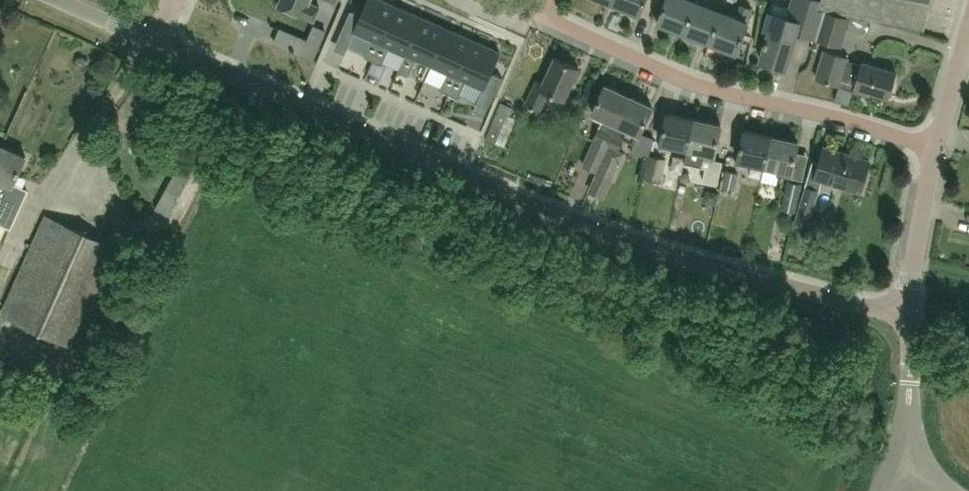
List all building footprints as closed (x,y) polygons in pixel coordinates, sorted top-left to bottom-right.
[(279,3),(315,18),(315,17),(320,5),(309,1),(309,0),(280,0),(279,3)] [(341,32),(352,37),(355,32),(372,39),(364,56),(373,60),(397,6),(383,0),(368,0),(364,10),(362,15),(351,10),(341,32)] [(613,2),(639,12),(644,0),(614,0),(613,2)] [(684,29),(695,0),(665,0),(658,19),(684,29)] [(684,29),(710,39),(721,10),(695,0),(684,29)] [(818,7),(821,0),(805,0),(801,11),(792,8),(789,16),(772,10),(766,28),(770,29),(767,37),(766,37),(765,42),(766,42),(760,58),(785,66),(795,36),(797,30),(815,36),(824,9),(818,7)] [(849,12),(924,28),(930,0),(822,0),(821,6),(849,12)] [(721,10),(710,39),(736,50),(748,21),(746,20),(752,6),(742,3),(736,16),(721,10)] [(397,6),(373,60),(382,64),(390,47),(406,54),(422,17),(418,15),(412,13),(397,6)] [(840,44),(846,27),(849,17),(824,9),(815,36),(840,44)] [(406,54),(399,71),(408,76),(416,58),(432,66),(448,28),(443,26),(437,24),(422,17),(406,54)] [(448,28),(432,66),(448,73),(440,90),(449,94),(473,39),(458,33),(452,30),(448,28)] [(473,39),(449,94),(458,98),(466,80),(483,88),(480,93),(492,98),(501,77),(502,76),(491,72),(493,67),(500,51),(494,49),(488,46),(473,39)] [(308,40),(301,55),(313,60),(319,45),(308,40)] [(840,83),(854,87),(853,89),(870,94),(871,91),(889,96),(896,71),(862,61),(861,63),(847,59),(848,56),(825,49),(816,77),(839,84),(840,83)] [(565,98),(579,66),(555,56),(544,82),(537,79),(526,103),(541,110),(549,92),(565,98)] [(583,163),(601,171),(608,153),(603,151),(629,94),(605,83),(593,110),(605,116),(601,125),(600,124),(594,137),(595,137),(583,163)] [(635,142),(640,132),(653,104),(629,94),(603,151),(608,153),(601,171),(613,176),(624,150),(620,148),(625,136),(635,141),(635,142)] [(673,143),(688,146),(694,117),(668,112),(667,112),(660,147),(672,150),(673,143)] [(512,115),(500,141),(509,145),(521,119),(512,115)] [(694,117),(688,146),(685,160),(702,164),(704,156),(714,158),(721,122),(720,122),(720,123),(694,117)] [(749,160),(765,164),(771,135),(745,129),(744,128),(736,164),(748,167),(749,160)] [(771,135),(765,164),(780,167),(778,173),(790,176),(798,141),(797,140),(797,141),(771,135)] [(10,225),(26,188),(13,182),(26,154),(24,154),(3,145),(0,151),(0,220),(10,225)] [(812,164),(806,184),(819,188),(823,177),(861,189),(870,159),(824,145),(818,166),(812,164)] [(662,181),(666,157),(649,154),(645,177),(662,181)] [(738,172),(726,169),(722,186),(734,188),(738,172)] [(590,199),(595,179),(585,177),(580,196),(590,199)] [(801,182),(789,180),(788,180),(782,207),(795,210),(801,182)] [(809,192),(805,213),(815,215),(820,194),(809,192)] [(78,347),(122,248),(47,214),(2,312),(78,347)]
